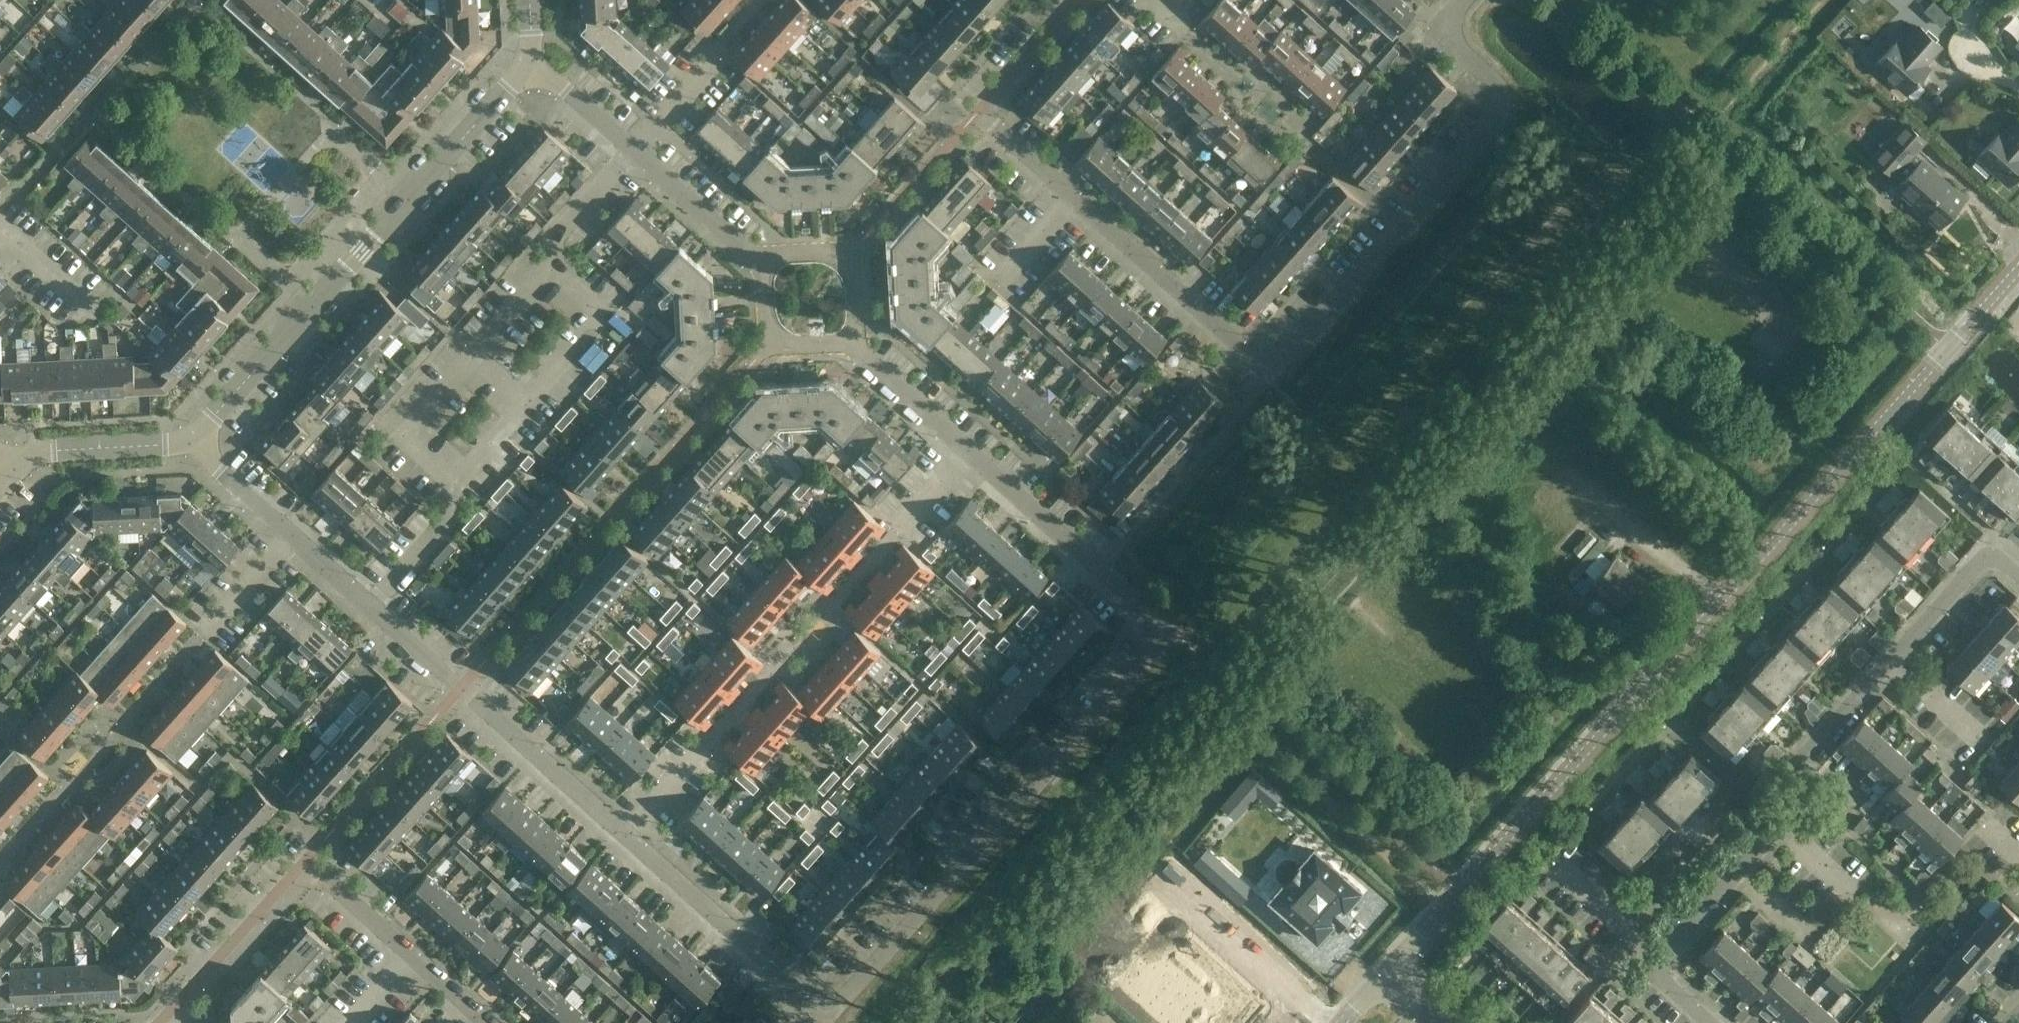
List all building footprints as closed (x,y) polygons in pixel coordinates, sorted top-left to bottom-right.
[(113,0),(104,0),(111,7),(101,18),(129,43),(143,27),(113,0)] [(146,0),(113,0),(143,27),(158,11),(146,0)] [(158,11),(168,0),(146,0),(158,11)] [(234,8),(241,0),(225,0),(234,8)] [(234,8),(250,23),(270,0),(241,0),(234,8)] [(250,23),(266,37),(300,0),(290,0),(286,5),(280,0),(270,0),(250,23)] [(266,37),(282,51),(307,24),(296,14),(305,4),(300,0),(266,37)] [(440,13),(447,13),(448,28),(478,26),(477,0),(440,0),(440,13)] [(491,0),(480,0),(480,15),(491,15),(491,0)] [(582,19),(587,19),(587,18),(617,16),(616,16),(615,0),(581,0),(582,19)] [(660,0),(643,0),(640,4),(649,12),(660,0)] [(703,0),(690,0),(681,10),(707,34),(722,17),(703,0)] [(735,0),(703,0),(722,17),(736,1),(735,0)] [(801,0),(783,0),(776,8),(802,31),(817,14),(801,0)] [(847,0),(814,0),(840,23),(854,6),(847,0)] [(979,0),(956,0),(952,5),(978,28),(992,12),(979,0)] [(992,12),(1003,0),(979,0),(992,12)] [(1197,26),(1204,33),(1209,27),(1218,36),(1241,10),(1230,0),(1220,0),(1197,26)] [(1316,0),(1308,0),(1305,3),(1314,11),(1321,4),(1316,0)] [(1359,8),(1375,22),(1395,0),(1366,0),(1359,8)] [(1403,0),(1395,0),(1375,22),(1392,37),(1415,11),(1403,0)] [(1946,20),(1952,14),(1937,0),(1934,0),(1923,11),(1933,20),(1939,14),(1946,20)] [(1135,25),(1109,2),(1094,18),(1120,42),(1135,25)] [(913,11),(906,5),(898,14),(904,20),(913,11)] [(978,28),(952,5),(938,21),(963,44),(978,28)] [(802,31),(776,8),(762,24),(788,47),(802,31)] [(684,33),(690,26),(672,10),(666,17),(684,33)] [(1241,10),(1218,36),(1234,50),(1257,24),(1241,10)] [(878,28),(886,19),(880,13),(871,22),(878,28)] [(897,28),(904,20),(898,14),(890,23),(897,28)] [(1312,28),(1317,22),(1308,14),(1303,20),(1312,28)] [(1250,64),(1282,30),(1265,15),(1257,24),(1234,50),(1250,64)] [(587,18),(587,19),(587,23),(581,30),(592,40),(586,47),(593,54),(599,47),(598,46),(621,20),(617,16),(587,18)] [(1335,17),(1328,24),(1337,32),(1344,25),(1335,17)] [(129,43),(101,18),(91,30),(80,20),(76,25),(115,59),(129,43)] [(1120,42),(1094,18),(1079,34),(1105,58),(1107,56),(1112,56),(1120,48),(1119,42),(1120,42)] [(598,46),(599,47),(614,60),(637,34),(621,20),(598,46)] [(963,44),(938,21),(923,37),(949,60),(963,44)] [(878,28),(871,22),(863,31),(870,37),(878,28)] [(1326,29),(1317,22),(1312,28),(1321,37),(1327,30),(1326,29)] [(307,24),(282,51),(298,66),(332,29),(327,24),(318,34),(307,24)] [(788,47),(762,24),(748,40),(773,63),(788,47)] [(115,59),(76,25),(71,30),(82,40),(72,51),(100,75),(115,59)] [(1353,33),(1344,25),(1337,32),(1347,40),(1353,33)] [(1927,69),(1928,68),(1923,63),(1940,44),(1919,25),(1902,44),(1897,39),(1875,63),(1907,92),(1918,79),(1922,78),(1927,72),(1927,69)] [(420,29),(416,35),(454,69),(479,42),(478,26),(448,28),(446,31),(442,27),(431,39),(420,29)] [(332,29),(298,66),(314,80),(339,53),(328,43),(337,33),(332,29)] [(1282,30),(1250,64),(1251,65),(1259,56),(1274,70),(1298,44),(1282,30)] [(637,34),(614,60),(630,75),(653,49),(637,34)] [(1105,58),(1079,34),(1065,51),(1091,74),(1105,58)] [(454,69),(416,35),(411,40),(422,49),(412,60),(440,85),(454,69)] [(949,60),(923,37),(909,53),(935,76),(949,60)] [(877,38),(869,47),(875,53),(884,44),(877,38)] [(773,63),(748,40),(733,56),(758,79),(773,63)] [(1344,57),(1350,51),(1341,43),(1335,49),(1344,57)] [(1298,44),(1274,70),(1291,84),(1314,59),(1298,44)] [(1180,45),(1152,76),(1168,91),(1191,66),(1182,57),(1187,52),(1180,45)] [(1399,51),(1393,45),(1384,55),(1391,61),(1399,51)] [(1370,61),(1376,55),(1367,46),(1361,53),(1370,61)] [(1165,52),(1159,47),(1150,56),(1157,62),(1165,52)] [(653,49),(630,75),(640,83),(635,88),(642,95),(670,64),(653,49)] [(100,75),(72,51),(62,62),(52,52),(47,57),(86,91),(100,75)] [(1091,74),(1065,51),(1050,67),(1076,90),(1091,74)] [(1353,66),(1359,59),(1350,51),(1344,57),(1353,66)] [(843,67),(851,58),(844,52),(836,61),(843,67)] [(339,53),(314,80),(331,95),(364,58),(359,53),(350,63),(339,53)] [(935,76),(909,53),(894,70),(920,93),(935,76)] [(1391,61),(1384,55),(1376,64),(1383,70),(1391,61)] [(86,91),(47,57),(42,62),(53,72),(43,83),(71,108),(86,91)] [(426,101),(387,67),(373,83),(360,72),(369,62),(364,58),(331,95),(386,145),(426,101)] [(1314,59),(1291,84),(1307,99),(1330,73),(1314,59)] [(440,85),(412,60),(402,71),(392,62),(387,67),(426,101),(440,85)] [(843,67),(836,61),(828,70),(835,76),(843,67)] [(1191,66),(1168,91),(1184,106),(1208,80),(1191,66)] [(1431,66),(1416,83),(1442,106),(1456,90),(1431,66)] [(1076,90),(1050,67),(1036,83),(1062,106),(1068,111),(1082,95),(1076,90)] [(855,75),(849,69),(840,78),(847,84),(855,75)] [(1136,85),(1144,76),(1137,70),(1129,79),(1136,85)] [(1330,73),(1307,99),(1323,114),(1346,88),(1330,73)] [(749,91),(755,84),(745,76),(739,83),(749,91)] [(1371,83),(1364,77),(1355,87),(1362,93),(1371,83)] [(847,84),(840,78),(832,87),(839,93),(847,84)] [(1128,94),(1136,85),(1129,79),(1122,88),(1128,94)] [(1208,80),(1184,106),(1200,120),(1192,129),(1193,129),(1224,94),(1208,80)] [(23,84),(18,89),(57,124),(71,108),(43,83),(34,94),(23,84)] [(1062,106),(1036,83),(1021,99),(1047,123),(1062,106)] [(1416,83),(1401,99),(1427,122),(1442,106),(1416,83)] [(814,99),(822,90),(815,84),(807,93),(814,99)] [(1354,102),(1362,93),(1355,87),(1348,96),(1354,102)] [(57,124),(18,89),(14,94),(25,104),(14,116),(42,140),(57,124)] [(814,99),(807,93),(799,102),(806,108),(814,99)] [(1224,94),(1193,129),(1209,144),(1232,118),(1216,104),(1224,95),(1224,94)] [(778,105),(769,97),(763,103),(772,111),(778,105)] [(895,97),(880,114),(906,137),(914,127),(920,132),(926,125),(895,97)] [(1150,112),(1141,104),(1133,97),(1127,103),(1144,119),(1150,112)] [(1401,99),(1387,115),(1413,138),(1427,122),(1401,99)] [(826,108),(820,101),(811,111),(818,117),(826,108)] [(1107,117),(1115,108),(1109,102),(1100,112),(1107,117)] [(794,120),(778,105),(772,111),(788,126),(789,125),(794,120)] [(718,106),(690,138),(697,144),(702,139),(711,147),(734,122),(718,106)] [(1127,123),(1133,116),(1123,108),(1117,114),(1127,123)] [(1341,116),(1335,110),(1327,119),(1333,125),(1341,116)] [(811,124),(818,117),(811,111),(804,119),(811,124)] [(1099,126),(1107,117),(1100,112),(1093,120),(1099,126)] [(1144,119),(1153,127),(1159,120),(1150,112),(1144,119)] [(880,114),(865,130),(891,153),(906,137),(880,114)] [(1387,115),(1373,131),(1398,154),(1413,138),(1387,115)] [(816,129),(823,121),(818,117),(811,124),(816,129)] [(1232,118),(1209,144),(1225,158),(1248,132),(1232,118)] [(1333,125),(1327,119),(1319,128),(1325,134),(1333,125)] [(798,133),(802,128),(794,120),(789,125),(798,133)] [(2005,136),(1999,131),(1978,155),(2009,184),(2018,173),(2018,120),(2005,136)] [(821,133),(828,125),(823,121),(816,129),(821,133)] [(1938,227),(1965,197),(1915,151),(1925,139),(1904,121),(1872,156),(1893,175),(1895,172),(1903,179),(1895,188),(1938,227)] [(734,122),(711,147),(727,162),(750,136),(734,122)] [(798,133),(789,125),(788,126),(789,126),(785,130),(793,138),(796,134),(798,133)] [(825,138),(832,130),(828,125),(821,133),(825,138)] [(801,139),(809,130),(804,126),(802,128),(798,133),(796,134),(801,139)] [(571,152),(545,129),(530,145),(556,169),(571,152)] [(793,138),(785,130),(781,135),(789,143),(793,138)] [(806,143),(814,135),(809,130),(801,139),(806,143)] [(830,142),(837,134),(832,130),(825,138),(830,142)] [(865,130),(851,146),(877,169),(891,153),(865,130)] [(1156,137),(1148,130),(1143,136),(1151,143),(1156,137)] [(1373,131),(1358,147),(1384,170),(1398,154),(1373,131)] [(1173,132),(1167,139),(1176,147),(1182,140),(1173,132)] [(1248,132),(1225,158),(1241,172),(1264,147),(1248,132)] [(844,140),(837,134),(830,142),(837,148),(844,140)] [(819,139),(814,135),(806,143),(811,148),(819,139)] [(1078,150),(1086,141),(1079,135),(1071,144),(1078,150)] [(1099,135),(1076,161),(1092,176),(1115,150),(1099,135)] [(68,184),(73,188),(106,151),(89,136),(65,164),(76,174),(68,184)] [(750,136),(727,162),(743,176),(766,151),(750,136)] [(1165,145),(1156,137),(1151,143),(1160,151),(1165,145)] [(1192,148),(1182,140),(1176,147),(1185,155),(1192,148)] [(556,169),(530,145),(516,162),(541,185),(556,169)] [(789,171),(766,151),(743,176),(776,206),(847,202),(877,169),(851,146),(831,168),(789,171)] [(1264,147),(1241,172),(1258,187),(1281,161),(1264,147)] [(1358,147),(1343,164),(1374,192),(1381,185),(1375,180),(1384,170),(1358,147)] [(1115,150),(1092,176),(1108,191),(1132,165),(1115,150)] [(106,151),(73,188),(78,193),(86,183),(98,193),(122,166),(106,151)] [(1301,161),(1294,155),(1286,164),(1292,170),(1301,161)] [(992,184),(961,156),(954,163),(960,168),(951,177),(977,200),(992,184)] [(1188,166),(1179,158),(1174,164),(1183,172),(1188,166)] [(1205,161),(1199,168),(1208,176),(1214,169),(1205,161)] [(541,185),(516,162),(501,178),(527,201),(541,185)] [(1292,170),(1286,164),(1278,173),(1284,179),(1292,170)] [(1132,165),(1108,191),(1124,205),(1148,179),(1132,165)] [(122,166),(98,193),(109,203),(100,213),(105,217),(138,180),(122,166)] [(593,171),(586,166),(578,175),(584,181),(593,171)] [(1197,175),(1188,166),(1183,172),(1192,180),(1197,175)] [(1223,177),(1214,169),(1208,176),(1217,184),(1223,177)] [(1333,176),(1318,193),(1343,216),(1352,206),(1357,211),(1364,204),(1333,176)] [(977,200),(951,177),(937,193),(963,216),(977,200)] [(527,201),(501,178),(487,193),(481,188),(513,217),(527,201)] [(1148,179),(1124,205),(1140,219),(1164,194),(1148,179)] [(138,180),(105,217),(110,222),(119,212),(130,222),(154,194),(138,180)] [(1214,202),(1220,195),(1211,187),(1205,194),(1214,202)] [(1272,193),(1266,187),(1257,196),(1264,202),(1272,193)] [(513,217),(481,188),(466,204),(492,227),(506,212),(512,217),(513,217)] [(563,204),(571,195),(565,189),(557,198),(563,204)] [(1238,191),(1232,197),(1241,206),(1247,199),(1238,191)] [(963,216),(937,193),(922,209),(948,233),(963,216)] [(1318,193),(1303,209),(1329,232),(1343,216),(1318,193)] [(154,194),(130,222),(141,232),(132,242),(137,246),(171,209),(154,194)] [(1164,194),(1140,219),(1156,234),(1180,208),(1164,194)] [(1223,210),(1229,203),(1220,195),(1214,202),(1223,210)] [(1256,211),(1264,202),(1257,196),(1250,205),(1256,211)] [(636,197),(608,229),(625,244),(648,218),(638,209),(643,204),(636,197)] [(563,204),(557,198),(549,207),(555,213),(563,204)] [(1010,217),(1018,208),(1012,202),(1004,211),(1010,217)] [(492,227),(466,204),(452,220),(478,244),(492,227)] [(1180,208),(1156,234),(1173,248),(1196,222),(1180,208)] [(171,209),(137,246),(142,251),(151,241),(162,251),(187,223),(171,209)] [(896,313),(930,343),(953,317),(930,297),(928,256),(948,233),(922,209),(893,243),(896,313)] [(1303,209),(1289,225),(1315,248),(1329,232),(1303,209)] [(664,232),(648,218),(625,244),(641,258),(664,232)] [(1243,224),(1237,219),(1228,229),(1234,234),(1243,224)] [(478,244),(452,220),(438,236),(463,260),(478,244)] [(534,236),(543,227),(536,221),(528,230),(534,236)] [(1196,222),(1173,248),(1189,263),(1212,237),(1196,222)] [(187,223),(162,251),(173,261),(164,270),(169,275),(203,238),(187,223)] [(989,240),(997,231),(991,225),(982,234),(989,240)] [(1289,225),(1274,241),(1300,264),(1315,248),(1289,225)] [(1226,243),(1234,234),(1228,229),(1220,238),(1226,243)] [(534,236),(528,230),(520,240),(526,245),(534,236)] [(664,232),(641,258),(657,273),(679,246),(664,232)] [(980,250),(989,240),(982,234),(974,243),(980,250)] [(463,260),(438,236),(423,253),(449,276),(463,260)] [(203,238),(169,275),(174,279),(183,270),(194,280),(219,252),(203,238)] [(1274,241),(1260,257),(1286,280),(1300,264),(1274,241)] [(956,255),(963,247),(958,242),(951,250),(956,255)] [(587,252),(596,260),(602,254),(593,245),(587,252)] [(713,276),(679,246),(657,273),(679,293),(682,335),(662,357),(687,381),(717,348),(713,276)] [(961,260),(969,251),(963,247),(956,255),(961,260)] [(967,264),(974,256),(969,251),(961,260),(964,262),(967,264)] [(1069,251),(1046,277),(1063,292),(1086,266),(1069,251)] [(187,312),(177,323),(205,347),(259,288),(219,252),(194,280),(195,281),(176,302),(187,312)] [(1199,261),(1206,267),(1214,258),(1207,252),(1199,261)] [(449,276),(423,253),(415,262),(409,257),(403,264),(420,280),(411,290),(435,311),(444,301),(434,292),(449,276)] [(506,268),(514,260),(507,254),(499,263),(506,268)] [(1260,257),(1245,273),(1271,296),(1286,280),(1260,257)] [(973,270),(967,264),(964,262),(959,267),(968,275),(973,270)] [(506,268),(499,263),(491,272),(497,278),(506,268)] [(1086,266),(1063,292),(1079,306),(1102,280),(1086,266)] [(620,281),(626,275),(616,267),(611,273),(620,281)] [(968,275),(959,267),(955,272),(964,280),(968,275)] [(964,280),(955,272),(950,277),(959,285),(964,280)] [(985,281),(976,273),(972,278),(981,286),(985,281)] [(1271,296),(1245,273),(1231,290),(1256,313),(1271,296)] [(0,276),(0,303),(3,305),(18,289),(2,274),(0,276)] [(620,281),(629,289),(635,283),(626,275),(620,281)] [(981,286),(972,278),(967,283),(976,291),(981,286)] [(628,305),(637,313),(659,288),(651,280),(636,296),(628,305)] [(1102,280),(1079,306),(1095,321),(1118,295),(1102,280)] [(976,291),(967,283),(963,287),(972,296),(976,291)] [(477,301),(485,292),(478,286),(470,295),(477,301)] [(972,296),(963,287),(958,292),(967,301),(972,296)] [(1002,295),(992,287),(987,293),(996,301),(1002,295)] [(429,317),(405,296),(397,306),(380,290),(373,297),(379,302),(370,312),(396,335),(410,319),(420,327),(429,317)] [(967,301),(958,292),(954,297),(963,305),(967,301)] [(477,301),(470,295),(462,304),(468,310),(477,301)] [(1011,304),(1002,295),(996,301),(1005,310),(1011,304)] [(1118,295),(1095,321),(1111,335),(1134,309),(1118,295)] [(963,305),(954,297),(950,302),(958,310),(963,305)] [(1021,304),(1030,313),(1036,306),(1027,298),(1021,304)] [(1134,309),(1111,335),(1127,349),(1150,324),(1134,309)] [(396,335),(370,312),(356,328),(381,351),(396,335)] [(474,314),(463,325),(473,334),(483,323),(474,314)] [(654,314),(646,322),(666,340),(674,332),(654,314)] [(1034,325),(1025,316),(1019,323),(1029,331),(1034,325)] [(953,317),(930,343),(946,358),(969,332),(953,317)] [(1051,319),(1045,326),(1054,334),(1060,327),(1051,319)] [(157,324),(152,329),(191,363),(205,347),(177,323),(167,334),(157,324)] [(1150,324),(1127,349),(1143,364),(1167,339),(1150,324)] [(643,325),(636,334),(651,347),(658,339),(643,325)] [(1044,333),(1034,325),(1029,331),(1038,340),(1044,333)] [(1069,335),(1060,327),(1054,334),(1063,342),(1069,335)] [(381,351),(356,328),(341,344),(367,367),(381,351)] [(191,363),(152,329),(148,334),(159,344),(148,356),(151,359),(149,362),(173,383),(191,363)] [(969,332),(946,358),(962,372),(985,346),(969,332)] [(1177,336),(1169,345),(1175,351),(1184,342),(1177,336)] [(636,347),(629,341),(621,350),(628,356),(636,347)] [(104,357),(89,358),(91,395),(112,394),(110,342),(103,343),(104,357)] [(117,342),(110,342),(112,394),(166,391),(173,383),(149,362),(134,363),(133,356),(117,357),(117,342)] [(73,344),(67,345),(69,396),(91,395),(89,358),(74,359),(73,344)] [(367,367),(341,344),(327,360),(353,383),(367,367)] [(61,360),(46,360),(48,397),(69,396),(67,345),(60,345),(61,360)] [(424,360),(432,351),(425,345),(417,354),(424,360)] [(1065,353),(1056,345),(1051,350),(1060,358),(1065,353)] [(985,346),(962,372),(971,380),(966,385),(973,392),(978,386),(1001,361),(985,346)] [(0,368),(0,400),(26,399),(23,347),(17,347),(17,362),(2,363),(2,368),(0,368)] [(30,347),(23,347),(26,399),(48,397),(46,360),(31,361),(30,347)] [(1083,348),(1076,355),(1086,363),(1092,356),(1083,348)] [(628,356),(621,350),(613,359),(619,365),(628,356)] [(1075,361),(1065,353),(1060,358),(1069,367),(1075,361)] [(424,360),(417,354),(409,363),(416,369),(424,360)] [(1101,364),(1092,356),(1086,363),(1095,371),(1101,364)] [(662,357),(647,374),(673,397),(687,381),(662,357)] [(353,383),(327,360),(321,366),(320,366),(317,365),(313,366),(311,369),(310,372),(311,375),(312,376),(344,405),(345,404),(339,399),(353,383)] [(1001,361),(978,386),(994,401),(1017,375),(1001,361)] [(1151,378),(1144,372),(1136,382),(1142,388),(1151,378)] [(607,379),(600,373),(592,382),(599,388),(607,379)] [(647,374),(633,390),(658,413),(673,397),(647,374)] [(1092,389),(1098,382),(1089,374),(1083,380),(1092,389)] [(1017,375),(994,401),(1010,415),(1033,390),(1017,375)] [(344,405),(312,376),(312,377),(318,382),(304,397),(330,421),(344,405)] [(395,392),(403,383),(397,377),(388,386),(395,392)] [(1118,392),(1124,386),(1115,377),(1109,384),(1118,392)] [(1199,380),(1185,397),(1210,420),(1225,403),(1199,380)] [(599,388),(592,382),(584,392),(591,397),(599,388)] [(1101,397),(1107,390),(1098,382),(1092,389),(1101,397)] [(1142,388),(1136,382),(1128,390),(1135,396),(1142,388)] [(762,388),(732,422),(759,444),(779,422),(821,420),(843,440),(866,414),(833,384),(762,388)] [(395,392),(388,386),(380,395),(387,401),(395,392)] [(633,390),(618,406),(644,429),(658,413),(633,390)] [(1033,390),(1010,415),(1026,430),(1049,404),(1033,390)] [(330,421),(304,397),(290,413),(315,437),(330,421)] [(1185,397),(1170,413),(1196,436),(1210,420),(1185,397)] [(2001,446),(1952,402),(1924,434),(1973,478),(2001,446)] [(1049,404),(1026,430),(1042,444),(1065,418),(1049,404)] [(1122,410),(1115,405),(1107,414),(1113,420),(1122,410)] [(578,411),(572,406),(563,415),(570,420),(578,411)] [(618,406),(604,422),(629,445),(644,429),(618,406)] [(366,424),(374,415),(368,409),(359,418),(366,424)] [(315,437),(290,413),(275,430),(301,453),(315,437)] [(1170,413),(1156,429),(1182,452),(1196,436),(1170,413)] [(882,428),(866,414),(843,440),(859,454),(882,428)] [(1106,428),(1113,420),(1107,414),(1099,423),(1106,428)] [(570,420),(563,415),(555,424),(562,430),(570,420)] [(366,424),(359,418),(351,427),(358,433),(366,424)] [(1065,418),(1042,444),(1059,459),(1082,433),(1065,418)] [(604,422),(589,438),(615,461),(629,445),(604,422)] [(759,444),(732,422),(718,437),(744,461),(759,444)] [(882,428),(859,454),(875,469),(898,443),(882,428)] [(1156,429),(1141,445),(1167,468),(1182,452),(1156,429)] [(301,453),(275,430),(260,446),(286,469),(301,453)] [(744,461),(718,437),(704,453),(730,477),(744,461)] [(1086,437),(1070,455),(1077,461),(1093,443),(1086,437)] [(549,444),(542,438),(534,447),(541,453),(549,444)] [(615,461),(589,438),(575,454),(601,477),(615,461)] [(827,440),(822,445),(831,452),(835,448),(827,440)] [(337,456),(345,447),(339,441),(331,450),(337,456)] [(773,455),(780,447),(775,443),(768,451),(773,455)] [(798,456),(806,447),(801,443),(793,451),(798,456)] [(908,451),(898,443),(875,469),(892,483),(920,452),(912,446),(908,451)] [(831,452),(822,445),(818,450),(826,457),(831,452)] [(1141,445),(1127,461),(1153,484),(1167,468),(1141,445)] [(2001,446),(1973,478),(2018,519),(2018,461),(2001,446)] [(778,460),(785,452),(780,447),(773,455),(778,460)] [(803,460),(811,452),(806,447),(798,456),(803,460)] [(1928,447),(1918,458),(1924,464),(1934,453),(1928,447)] [(337,456),(331,450),(322,459),(329,465),(337,456)] [(377,473),(382,466),(364,450),(358,457),(377,473)] [(826,457),(818,450),(814,455),(813,455),(816,458),(821,463),(826,457)] [(783,464),(790,456),(785,452),(778,460),(783,464)] [(809,465),(816,458),(813,455),(814,455),(811,452),(803,460),(809,465)] [(730,477),(704,453),(689,469),(715,493),(730,477)] [(529,454),(520,463),(527,469),(535,459),(529,454)] [(575,454),(560,470),(591,498),(597,491),(592,487),(601,477),(575,454)] [(788,469),(795,461),(790,456),(783,464),(788,469)] [(1937,456),(1928,467),(1934,472),(1943,461),(1937,456)] [(792,473),(800,465),(795,461),(788,469),(792,473)] [(1127,461),(1112,477),(1138,500),(1153,484),(1127,461)] [(1939,477),(1949,466),(1943,461),(1934,472),(1939,477)] [(836,463),(829,470),(838,478),(844,471),(836,463)] [(797,478),(805,470),(800,465),(792,473),(797,478)] [(1949,466),(1939,477),(1945,482),(1955,471),(1949,466)] [(335,467),(312,493),(329,508),(352,482),(335,467)] [(715,493),(689,469),(675,486),(701,509),(715,493)] [(854,479),(844,471),(838,478),(847,486),(854,479)] [(1960,477),(1955,471),(1945,482),(1951,487),(1960,477)] [(196,489),(195,472),(172,473),(172,490),(196,489)] [(308,489),(316,480),(310,474),(301,483),(308,489)] [(816,479),(809,474),(801,483),(807,489),(816,479)] [(514,483),(507,477),(499,486),(506,492),(514,483)] [(1098,494),(1122,516),(1112,528),(1122,537),(1133,524),(1124,516),(1138,500),(1112,477),(1098,494)] [(400,494),(405,487),(396,479),(391,485),(400,494)] [(782,495),(790,486),(784,479),(775,489),(782,495)] [(1888,488),(1899,497),(1905,491),(1894,481),(1888,488)] [(352,482),(329,508),(345,522),(368,496),(352,482)] [(807,489),(801,483),(793,492),(799,498),(807,489)] [(562,484),(547,500),(573,523),(588,507),(562,484)] [(156,485),(157,494),(159,494),(161,529),(167,529),(187,507),(186,506),(182,502),(181,493),(167,494),(166,485),(156,485)] [(506,492),(499,486),(494,492),(500,498),(506,492)] [(701,509),(675,486),(660,502),(686,525),(701,509)] [(409,502),(415,495),(405,487),(400,494),(409,502)] [(1919,488),(1875,537),(1906,566),(1950,516),(1919,488)] [(774,504),(782,495),(775,489),(767,497),(774,504)] [(1896,500),(1886,491),(1880,497),(1890,507),(1895,501),(1896,500)] [(1976,491),(1967,501),(1973,507),(1982,496),(1976,491)] [(871,507),(876,500),(867,492),(861,499),(871,507)] [(159,494),(157,494),(137,496),(139,530),(161,529),(159,494)] [(137,496),(116,497),(117,531),(139,530),(137,496)] [(368,496),(345,522),(361,537),(384,511),(368,496)] [(58,510),(65,516),(66,514),(92,537),(96,532),(95,503),(93,503),(88,503),(81,497),(71,508),(65,502),(58,510)] [(117,531),(116,497),(93,498),(93,503),(95,503),(96,532),(117,531)] [(1885,512),(1890,507),(1880,497),(1875,503),(1885,512)] [(971,498),(943,530),(960,545),(983,519),(973,510),(978,505),(971,498)] [(1976,510),(1982,515),(1991,504),(1986,499),(1976,510)] [(573,523),(547,500),(533,516),(559,539),(573,523)] [(854,500),(839,517),(865,540),(873,531),(879,535),(885,528),(854,500)] [(189,502),(186,506),(187,507),(167,529),(183,543),(206,517),(189,502)] [(686,525),(660,502),(646,518),(672,541),(686,525)] [(1988,520),(1997,510),(1991,504),(1982,515),(1988,520)] [(787,511),(781,505),(773,514),(779,520),(787,511)] [(485,515),(479,509),(470,518),(477,524),(485,515)] [(1993,525),(2003,515),(1997,510),(1988,520),(1991,524),(1993,525)] [(384,511),(361,537),(378,551),(401,526),(384,511)] [(753,527),(762,517),(755,511),(746,521),(753,527)] [(66,514),(65,516),(52,530),(77,553),(92,537),(66,514)] [(771,529),(779,520),(773,514),(764,523),(771,529)] [(1999,531),(2009,520),(2003,515),(1993,525),(1999,531)] [(559,539),(533,516),(518,532),(544,556),(559,539)] [(222,531),(206,517),(183,543),(199,557),(222,531)] [(839,517),(825,533),(856,561),(862,554),(856,549),(865,540),(839,517)] [(477,524),(470,518),(462,527),(469,533),(477,524)] [(672,541),(646,518),(637,527),(632,522),(626,530),(657,557),(672,541)] [(983,519),(960,545),(976,559),(999,533),(983,519)] [(745,536),(753,527),(746,521),(738,530),(745,536)] [(77,553),(52,530),(37,547),(71,576),(85,560),(77,553)] [(1851,530),(1845,536),(1856,546),(1862,539),(1851,530)] [(239,546),(222,531),(199,557),(216,572),(239,546)] [(544,556),(518,532),(504,548),(530,572),(544,556)] [(825,533),(810,549),(836,572),(844,563),(850,568),(856,561),(825,533)] [(999,533),(976,559),(992,573),(1015,548),(999,533)] [(759,543),(752,537),(744,546),(750,552),(759,543)] [(1863,614),(1906,566),(1875,537),(1831,585),(1863,614)] [(623,538),(608,555),(633,577),(648,560),(623,538)] [(1842,539),(1837,545),(1847,555),(1853,548),(1842,539)] [(456,547),(450,541),(442,550),(448,556),(456,547)] [(725,559),(733,550),(726,544),(718,553),(725,559)] [(934,572),(903,544),(897,552),(902,556),(893,566),(919,589),(934,572)] [(1842,561),(1847,555),(1837,545),(1832,551),(1842,561)] [(742,562),(750,552),(744,546),(735,556),(742,562)] [(71,576),(37,547),(23,563),(49,586),(56,578),(65,586),(72,578),(71,576)] [(151,547),(144,554),(153,563),(160,556),(151,547)] [(922,553),(931,561),(937,555),(928,547),(922,553)] [(530,572),(504,548),(490,564),(515,588),(530,572)] [(1015,548),(992,573),(1008,588),(1031,562),(1015,548)] [(786,555),(785,556),(827,593),(833,586),(828,582),(836,572),(810,549),(796,565),(786,555)] [(1947,569),(1958,557),(1949,549),(1945,549),(1938,557),(1938,561),(1947,569)] [(448,556),(442,550),(433,560),(440,565),(448,556)] [(716,568),(725,559),(718,553),(710,562),(716,568)] [(153,563),(144,554),(138,561),(148,569),(153,563)] [(633,577),(608,555),(594,571),(618,593),(633,577)] [(1583,593),(1590,584),(1616,607),(1642,578),(1616,555),(1594,579),(1590,575),(1586,580),(1582,577),(1575,585),(1583,593)] [(785,556),(771,572),(797,595),(811,579),(826,593),(827,593),(785,556)] [(148,569),(138,561),(133,567),(141,576),(142,576),(148,569)] [(1031,562),(1008,588),(1025,603),(1048,577),(1031,562)] [(49,586),(23,563),(8,579),(34,602),(49,586)] [(515,588),(490,564),(475,581),(501,604),(515,588)] [(919,589),(893,566),(885,575),(880,570),(874,577),(905,605),(919,589)] [(108,581),(116,572),(111,567),(102,576),(108,581)] [(952,567),(945,574),(954,582),(961,575),(952,567)] [(126,569),(115,582),(124,591),(136,578),(126,569)] [(729,576),(722,570),(714,579),(721,585),(729,576)] [(618,593),(594,571),(579,587),(604,609),(618,593)] [(771,572),(757,588),(782,611),(797,595),(771,572)] [(412,583),(419,589),(427,580),(420,574),(412,583)] [(970,583),(961,575),(954,582),(964,591),(970,583)] [(99,591),(108,581),(102,576),(93,586),(99,591)] [(164,596),(175,584),(165,576),(154,587),(164,596)] [(697,577),(688,586),(695,592),(703,583),(697,577)] [(905,605),(874,577),(868,584),(873,589),(865,598),(890,621),(905,605)] [(8,579),(0,588),(0,600),(20,618),(34,602),(8,579)] [(721,585),(714,579),(706,588),(713,594),(721,585)] [(1812,594),(1817,588),(1807,579),(1801,585),(1812,594)] [(1054,580),(1045,589),(1052,595),(1060,585),(1054,580)] [(501,604),(475,581),(461,597),(487,620),(501,604)] [(164,596),(174,605),(180,598),(170,590),(175,585),(175,584),(164,596)] [(1819,662),(1863,614),(1831,585),(1788,634),(1819,662)] [(604,609),(579,587),(564,603),(589,625),(604,609)] [(757,588),(742,604),(768,627),(782,611),(757,588)] [(1809,598),(1798,588),(1793,594),(1803,604),(1808,599),(1809,598)] [(303,604),(287,589),(264,615),(280,630),(303,604)] [(106,593),(97,603),(103,608),(111,598),(106,593)] [(153,593),(138,610),(171,640),(186,624),(153,593)] [(1798,610),(1803,604),(1793,594),(1788,600),(1798,610)] [(487,620),(461,597),(446,613),(472,636),(487,620)] [(987,611),(993,605),(984,597),(978,603),(987,611)] [(1903,617),(1915,605),(1906,597),(1901,597),(1894,605),(1894,609),(1903,617)] [(79,613),(87,603),(82,598),(73,608),(79,613)] [(890,621),(865,598),(856,607),(851,603),(844,610),(876,638),(890,621)] [(674,615),(682,605),(676,599),(667,609),(674,615)] [(0,600),(0,629),(5,634),(20,618),(0,600)] [(692,617),(700,608),(694,602),(686,611),(692,617)] [(94,617),(103,608),(97,603),(89,612),(94,617)] [(589,625),(564,603),(550,619),(575,642),(589,625)] [(1039,609),(1033,603),(1024,612),(1031,618),(1039,609)] [(1990,619),(2017,643),(2018,641),(2018,615),(2005,603),(1990,619)] [(319,619),(303,604),(280,630),(296,645),(319,619)] [(742,604),(727,621),(753,644),(768,627),(742,604)] [(1081,604),(1066,621),(1092,644),(1100,634),(1106,639),(1112,632),(1081,604)] [(987,611),(996,619),(1002,613),(993,605),(987,611)] [(70,623),(79,613),(73,608),(64,618),(70,623)] [(674,615),(667,609),(660,618),(666,624),(674,615)] [(138,610),(123,626),(157,656),(171,640),(138,610)] [(1023,627),(1031,618),(1024,612),(1016,621),(1023,627)] [(968,633),(976,623),(970,617),(961,627),(968,633)] [(312,659),(335,633),(319,619),(296,645),(288,653),(297,661),(304,652),(312,659)] [(575,642),(550,619),(535,634),(561,658),(575,642)] [(2017,643),(1990,619),(1976,635),(2002,659),(2017,643)] [(1066,621),(1051,637),(1083,665),(1089,658),(1083,653),(1092,644),(1066,621)] [(55,639),(64,629),(58,623),(49,634),(55,639)] [(628,630),(637,638),(643,631),(634,623),(628,630)] [(680,631),(673,625),(665,634),(672,640),(680,631)] [(77,626),(68,635),(73,640),(82,630),(77,626)] [(123,626),(109,642),(143,672),(157,656),(123,626)] [(968,633),(961,627),(953,635),(960,641),(968,633)] [(1763,627),(1758,634),(1768,643),(1774,637),(1763,627)] [(880,653),(855,630),(840,647),(865,670),(880,653)] [(977,644),(985,635),(978,630),(971,638),(977,644)] [(652,639),(643,631),(637,638),(646,646),(652,639)] [(335,633),(312,659),(329,674),(352,648),(335,633)] [(561,658),(535,634),(521,650),(546,674),(561,658)] [(663,649),(672,640),(665,634),(657,643),(663,649)] [(1776,711),(1819,662),(1788,634),(1744,682),(1776,711)] [(65,650),(73,640),(68,635),(60,645),(65,650)] [(1010,641),(1004,635),(996,644),(1002,650),(1010,641)] [(2002,659),(1976,635),(1961,651),(1988,675),(2002,659)] [(37,651),(45,642),(40,636),(31,646),(37,651)] [(732,636),(717,653),(743,676),(751,666),(757,671),(763,664),(732,636)] [(1051,637),(1037,653),(1063,676),(1071,667),(1077,671),(1083,665),(1051,637)] [(1755,637),(1750,642),(1760,652),(1765,647),(1755,637)] [(969,653),(977,644),(971,638),(963,647),(969,653)] [(109,642),(94,658),(128,688),(143,672),(109,642)] [(1755,658),(1760,652),(1750,642),(1745,648),(1755,658)] [(1925,649),(1937,659),(1940,655),(1940,650),(1931,642),(1925,649)] [(1850,654),(1851,658),(1860,667),(1871,654),(1862,646),(1858,646),(1850,654)] [(612,662),(620,653),(613,647),(605,656),(612,662)] [(865,670),(840,647),(825,663),(851,686),(865,670)] [(249,680),(215,649),(200,666),(234,696),(249,680)] [(939,665),(947,655),(941,649),(933,659),(939,665)] [(546,674),(521,650),(506,667),(531,690),(546,674)] [(1988,675),(1961,651),(1946,668),(1973,692),(1988,675)] [(357,652),(348,662),(354,668),(363,658),(357,652)] [(241,653),(236,660),(245,669),(251,662),(241,653)] [(717,653),(703,669),(734,697),(740,690),(735,685),(743,676),(717,653)] [(1037,653),(1023,669),(1054,697),(1060,690),(1054,686),(1063,676),(1037,653)] [(77,670),(76,671),(114,705),(128,688),(94,658),(81,674),(77,670)] [(635,667),(642,673),(650,664),(643,658),(635,667)] [(939,665),(933,659),(925,668),(931,674),(939,665)] [(251,662),(245,669),(255,677),(261,671),(251,662)] [(633,685),(638,678),(620,662),(614,668),(633,685)] [(851,686),(825,663),(811,679),(837,702),(851,686)] [(234,696),(200,666),(186,682),(220,712),(234,696)] [(592,684),(600,675),(593,669),(585,679),(592,684)] [(703,669),(688,685),(714,708),(723,698),(728,703),(734,697),(703,669)] [(1023,669),(1008,685),(1034,708),(1043,699),(1048,704),(1054,697),(1023,669)] [(76,671),(62,687),(88,710),(101,694),(113,705),(114,705),(76,671)] [(270,674),(262,683),(278,697),(283,691),(286,688),(270,674)] [(336,676),(328,685),(333,690),(342,681),(336,676)] [(928,685),(935,691),(943,682),(937,676),(928,685)] [(1720,676),(1715,681),(1725,691),(1731,685),(1720,676)] [(387,679),(372,696),(398,719),(413,702),(387,679)] [(583,694),(592,684),(585,679),(577,688),(583,694)] [(837,702),(811,679),(797,694),(781,680),(781,681),(822,718),(837,702)] [(822,718),(781,681),(775,687),(780,692),(772,702),(798,725),(811,709),(822,718)] [(220,712),(186,682),(172,698),(205,728),(220,712)] [(904,691),(910,697),(918,688),(912,682),(904,691)] [(1732,760),(1776,711),(1744,682),(1700,731),(1732,760)] [(21,690),(14,685),(6,694),(12,700),(21,690)] [(325,700),(333,690),(328,685),(319,695),(325,700)] [(688,685),(673,701),(705,729),(711,722),(706,717),(714,708),(688,685)] [(1008,685),(994,701),(1025,729),(1031,723),(1026,718),(1034,708),(1008,685)] [(1712,685),(1706,691),(1717,700),(1722,695),(1712,685)] [(62,687),(47,703),(73,726),(88,710),(62,687)] [(283,691),(278,697),(288,706),(293,700),(283,691)] [(1711,706),(1717,700),(1706,691),(1701,697),(1711,706)] [(916,699),(908,708),(914,714),(922,705),(929,698),(923,692),(916,699)] [(6,694),(0,701),(0,707),(3,710),(12,700),(6,694)] [(1816,715),(1827,702),(1818,694),(1814,695),(1807,702),(1807,707),(1816,715)] [(398,719),(372,696),(357,712),(383,735),(398,719)] [(590,696),(562,727),(569,733),(574,728),(584,736),(607,711),(590,696)] [(1890,711),(1894,706),(1883,696),(1877,703),(1886,711),(1890,711)] [(663,712),(669,706),(660,697),(654,704),(663,712)] [(205,728),(172,698),(157,714),(191,744),(205,728)] [(1019,736),(1025,729),(994,701),(979,718),(1005,741),(1014,731),(1019,736)] [(798,725),(772,702),(763,711),(758,706),(752,713),(783,741),(798,725)] [(47,703),(33,719),(59,742),(73,726),(47,703)] [(562,718),(570,709),(564,703),(555,712),(562,718)] [(890,720),(898,711),(891,705),(883,714),(890,720)] [(672,720),(678,714),(669,706),(663,712),(672,720)] [(308,708),(299,717),(305,723),(314,713),(308,708)] [(914,714),(908,708),(899,717),(906,723),(914,714)] [(607,711),(584,736),(600,751),(623,725),(607,711)] [(383,735),(357,712),(343,728),(369,751),(383,735)] [(783,741),(752,713),(746,719),(751,724),(743,734),(769,757),(783,741)] [(191,744),(157,714),(142,731),(176,761),(191,744)] [(881,729),(890,720),(883,714),(875,723),(881,729)] [(1916,726),(1905,716),(1901,720),(1901,725),(1910,733),(1916,726)] [(296,733),(305,723),(299,717),(290,727),(296,733)] [(275,733),(284,724),(278,718),(269,728),(275,733)] [(33,719),(18,736),(44,759),(59,742),(33,719)] [(1863,719),(1832,753),(1838,758),(1845,750),(1856,760),(1880,734),(1863,719)] [(958,723),(943,739),(969,763),(977,753),(983,758),(989,751),(958,723)] [(623,725),(600,751),(616,765),(639,739),(623,725)] [(1916,726),(1910,733),(1918,740),(1922,740),(1926,736),(1916,726)] [(275,733),(269,728),(260,737),(267,743),(275,733)] [(343,728),(329,744),(354,767),(369,751),(343,728)] [(895,737),(888,730),(880,740),(887,746),(895,737)] [(447,733),(432,750),(457,773),(472,756),(447,733)] [(769,757),(743,734),(734,743),(729,738),(723,745),(754,773),(769,757)] [(1880,734),(1856,760),(1867,770),(1860,778),(1865,783),(1896,748),(1880,734)] [(861,752),(869,743),(862,737),(854,746),(861,752)] [(285,746),(278,739),(269,749),(276,755),(285,746)] [(639,739),(616,765),(625,774),(620,779),(628,785),(655,754),(639,739)] [(943,739),(928,755),(960,783),(966,777),(960,772),(969,763),(943,739)] [(878,755),(887,746),(880,740),(871,749),(878,755)] [(1773,763),(1784,751),(1775,743),(1771,743),(1764,751),(1764,755),(1773,763)] [(354,767),(329,744),(314,760),(340,783),(354,767)] [(250,762),(256,755),(246,746),(240,753),(250,762)] [(852,761),(861,752),(854,746),(846,755),(852,761)] [(15,747),(0,764),(34,794),(49,777),(15,747)] [(1666,747),(1660,753),(1671,762),(1677,756),(1666,747)] [(1896,748),(1865,783),(1870,787),(1877,779),(1888,789),(1881,797),(1912,763),(1896,748)] [(173,773),(147,749),(132,766),(158,789),(173,773)] [(269,749),(261,759),(267,765),(276,755),(269,749)] [(457,773),(432,750),(417,766),(443,789),(457,773)] [(216,767),(225,757),(218,752),(210,761),(216,767)] [(1678,831),(1723,781),(1690,753),(1647,801),(1647,802),(1673,825),(1673,826),(1678,831)] [(928,755),(914,771),(940,795),(948,785),(954,790),(960,783),(928,755)] [(1658,756),(1652,762),(1663,772),(1668,766),(1658,756)] [(314,760),(300,776),(326,799),(340,783),(314,760)] [(216,767),(210,761),(201,771),(207,777),(216,767)] [(232,782),(242,772),(229,762),(221,772),(232,782)] [(866,769),(859,762),(850,772),(858,778),(866,769)] [(1652,762),(1647,768),(1658,777),(1663,772),(1652,762)] [(1912,763),(1881,797),(1892,807),(1885,815),(1890,820),(1921,785),(1905,771),(1912,763)] [(0,764),(0,793),(20,810),(34,794),(0,764)] [(158,789),(132,766),(118,782),(143,805),(158,789)] [(443,789),(417,766),(403,782),(429,805),(443,789)] [(2014,767),(1999,784),(2018,802),(2018,772),(2014,767)] [(832,784),(840,775),(833,769),(825,778),(832,784)] [(744,785),(750,778),(741,770),(735,776),(744,785)] [(914,771),(900,788),(931,815),(937,809),(931,804),(940,795),(914,771)] [(1953,781),(1942,771),(1938,775),(1939,780),(1947,787),(1953,781)] [(849,787),(858,778),(850,772),(842,781),(849,787)] [(1984,783),(1973,773),(1964,783),(1975,793),(1984,783)] [(326,799),(300,776),(285,793),(311,816),(326,799)] [(486,785),(492,791),(501,781),(494,776),(486,785)] [(1277,820),(1288,808),(1252,776),(1221,810),(1234,822),(1254,800),(1277,820)] [(753,793),(759,786),(750,778),(744,785),(753,793)] [(824,793),(832,784),(825,778),(817,787),(824,793)] [(1953,781),(1947,787),(1956,795),(1960,795),(1964,790),(1953,781)] [(143,805),(118,782),(103,798),(129,821),(143,805)] [(429,805),(403,782),(389,798),(414,821),(429,805)] [(252,783),(237,800),(263,823),(278,806),(252,783)] [(216,791),(209,785),(200,796),(206,802),(216,791)] [(1921,785),(1890,820),(1901,830),(1894,838),(1899,842),(1929,807),(1914,793),(1921,785)] [(522,800),(505,786),(482,811),(499,826),(522,800)] [(830,796),(840,805),(846,797),(836,788),(830,796)] [(900,788),(885,804),(911,827),(919,817),(925,822),(931,815),(900,788)] [(1617,790),(1612,796),(1609,800),(1619,809),(1623,805),(1628,800),(1617,790)] [(5,826),(20,810),(0,793),(0,821),(5,826)] [(180,809),(189,799),(182,793),(174,803),(180,809)] [(206,802),(200,796),(192,805),(198,811),(206,802)] [(1642,796),(1598,846),(1629,874),(1673,826),(1673,825),(1647,802),(1647,801),(1642,796)] [(703,797),(675,828),(682,834),(687,829),(697,838),(720,812),(703,797)] [(837,806),(827,797),(821,804),(831,813),(837,806)] [(129,821),(103,798),(89,814),(78,803),(77,804),(115,837),(129,821)] [(414,821),(389,798),(374,814),(400,837),(414,821)] [(776,814),(782,807),(773,799),(767,805),(776,814)] [(263,823),(237,800),(222,816),(248,839),(263,823)] [(472,814),(480,805),(474,800),(466,809),(472,814)] [(538,815),(522,800),(499,826),(515,840),(538,815)] [(1619,809),(1609,800),(1604,805),(1614,815),(1619,809)] [(804,802),(796,811),(802,817),(811,808),(804,802)] [(180,809),(174,803),(165,813),(171,819),(180,809)] [(115,837),(77,804),(63,820),(96,850),(110,834),(114,838),(115,837)] [(885,804),(871,820),(905,850),(897,842),(911,827),(885,804)] [(1614,815),(1604,805),(1598,811),(1599,812),(1609,821),(1614,815)] [(791,815),(782,807),(776,814),(786,822),(791,815)] [(1929,807),(1899,842),(1903,846),(1911,838),(1922,848),(1945,822),(1929,807)] [(463,824),(472,814),(466,809),(457,819),(463,824)] [(1708,832),(1712,836),(1731,815),(1727,811),(1723,811),(1708,827),(1708,832)] [(720,812),(697,838),(713,852),(736,826),(720,812)] [(400,837),(374,814),(360,830),(386,853),(400,837)] [(554,829),(538,815),(515,840),(531,855),(554,829)] [(1867,819),(1863,815),(1853,826),(1860,832),(1868,824),(1867,819)] [(222,816),(208,832),(234,855),(248,839),(222,816)] [(186,824),(180,818),(171,828),(178,834),(186,824)] [(830,829),(837,834),(845,825),(839,819),(830,829)] [(96,850),(63,820),(48,836),(82,866),(96,850)] [(878,827),(864,843),(890,866),(905,850),(871,820),(870,820),(878,827)] [(1945,822),(1922,848),(1933,858),(1926,866),(1931,871),(1962,837),(1945,822)] [(736,826),(713,852),(729,867),(752,841),(736,826)] [(151,841),(160,832),(154,827),(145,836),(151,841)] [(169,843),(178,834),(171,828),(163,837),(169,843)] [(800,834),(809,843),(815,836),(806,828),(800,834)] [(570,843),(554,829),(531,855),(547,869),(570,843)] [(386,853),(360,830),(345,846),(371,870),(386,853)] [(443,846),(452,836),(446,831),(437,841),(443,846)] [(234,855),(208,832),(193,848),(219,871),(234,855)] [(473,842),(463,833),(457,839),(467,848),(473,842)] [(82,866),(48,836),(34,852),(68,882),(82,866)] [(142,851),(151,841),(145,836),(137,846),(142,851)] [(434,857),(443,846),(437,841),(428,851),(434,857)] [(752,841),(729,867),(745,881),(768,855),(752,841)] [(824,848),(817,842),(809,851),(816,858),(824,848)] [(587,858),(570,843),(547,869),(564,884),(587,858)] [(864,843),(850,859),(881,887),(887,880),(882,875),(890,866),(864,843)] [(193,848),(179,864),(205,888),(219,871),(193,848)] [(1233,872),(1207,849),(1195,863),(1222,886),(1233,872)] [(158,856),(151,850),(143,859),(149,865),(158,856)] [(464,865),(470,859),(460,850),(454,856),(464,865)] [(808,867),(816,858),(809,851),(801,860),(808,867)] [(68,882),(34,852),(19,868),(53,898),(68,882)] [(486,853),(480,860),(490,868),(496,862),(486,853)] [(768,855),(745,881),(762,896),(785,870),(768,855)] [(122,874),(131,864),(125,859),(116,868),(122,874)] [(141,874),(149,865),(143,859),(134,869),(141,874)] [(474,874),(480,868),(470,859),(464,865),(474,874)] [(850,859),(836,875),(861,898),(870,889),(875,894),(881,887),(850,859)] [(1664,880),(1669,884),(1688,863),(1684,859),(1679,860),(1664,876),(1664,880)] [(506,871),(496,862),(490,868),(500,877),(506,871)] [(608,877),(591,862),(568,888),(585,903),(608,877)] [(414,878),(423,869),(416,863),(407,873),(414,878)] [(179,864),(165,880),(190,904),(205,888),(179,864)] [(53,898),(19,868),(4,884),(38,915),(53,898)] [(122,874),(116,868),(108,878),(113,883),(122,874)] [(1920,871),(1912,879),(1919,885),(1929,874),(1924,870),(1920,871)] [(1334,872),(1294,917),(1342,959),(1382,915),(1334,872)] [(414,878),(407,873),(399,882),(405,888),(414,878)] [(427,873),(404,899),(421,913),(444,888),(427,873)] [(795,881),(789,875),(781,884),(787,890),(795,881)] [(836,875),(821,891),(852,919),(858,912),(853,908),(861,898),(836,875)] [(601,917),(624,892),(608,877),(585,903),(579,909),(595,924),(601,917)] [(496,894),(502,887),(493,879),(487,886),(496,894)] [(190,904),(165,880),(150,896),(176,920),(190,904)] [(522,897),(528,891),(518,882),(512,889),(522,897)] [(123,883),(115,892),(120,897),(129,888),(123,883)] [(787,890),(781,884),(772,893),(779,899),(787,890)] [(512,896),(502,887),(496,894),(506,903),(512,896)] [(444,888),(421,913),(437,928),(460,902),(444,888)] [(93,905),(102,896),(96,890),(87,900),(93,905)] [(522,897),(532,906),(538,900),(528,891),(522,897)] [(821,891),(807,907),(833,930),(841,921),(846,926),(852,919),(821,891)] [(1516,910),(1506,900),(1471,939),(1553,1013),(1604,956),(1591,944),(1583,953),(1589,958),(1581,967),(1571,959),(1585,944),(1574,934),(1568,940),(1573,944),(1565,953),(1555,944),(1569,929),(1558,920),(1552,926),(1557,930),(1549,938),(1539,930),(1553,915),(1542,905),(1536,911),(1540,915),(1533,924),(1523,915),(1536,901),(1526,891),(1520,897),(1524,901),(1516,910)] [(112,907),(120,897),(115,892),(106,902),(112,907)] [(617,932),(640,906),(624,892),(601,917),(595,924),(611,938),(617,932)] [(176,920),(150,896),(136,912),(151,926),(162,935),(163,934),(176,920)] [(9,897),(1,907),(7,913),(16,903),(9,897)] [(84,915),(93,905),(87,900),(78,910),(84,915)] [(1987,918),(2018,947),(2018,917),(2001,901),(1987,918)] [(460,902),(437,928),(453,942),(476,916),(460,902)] [(529,924),(535,917),(519,902),(513,909),(529,924)] [(656,921),(640,906),(617,932),(633,946),(656,921)] [(543,917),(559,932),(566,923),(560,917),(561,916),(551,907),(545,913),(546,914),(543,917)] [(824,940),(833,930),(807,907),(792,924),(823,952),(829,945),(824,940)] [(58,914),(68,923),(74,917),(64,908),(58,914)] [(1755,929),(1765,918),(1758,912),(1750,920),(1750,924),(1755,929)] [(476,916),(453,942),(469,957),(492,931),(476,916)] [(42,926),(32,918),(15,937),(25,946),(42,926)] [(1175,1022),(1244,1022),(1254,1012),(1157,918),(1113,963),(1175,1022)] [(1762,931),(1770,923),(1765,918),(1755,929),(1758,932),(1762,931)] [(1987,918),(1972,934),(1999,958),(2009,947),(2017,953),(2018,951),(2018,947),(1987,918)] [(672,935),(656,921),(633,946),(649,961),(672,935)] [(305,924),(289,942),(315,965),(330,947),(305,924)] [(162,935),(151,926),(137,942),(163,965),(178,948),(163,934),(162,935)] [(550,942),(556,936),(546,927),(540,933),(550,942)] [(1704,975),(1709,980),(1740,945),(1723,930),(1700,957),(1711,967),(1704,975)] [(492,931),(469,957),(485,971),(509,946),(492,931)] [(572,931),(566,938),(576,946),(582,940),(572,931)] [(1972,934),(1958,950),(1992,981),(1997,976),(1989,969),(1999,958),(1972,934)] [(688,949),(672,935),(649,961),(665,975),(688,949)] [(560,951),(566,945),(556,936),(550,942),(560,951)] [(591,948),(582,940),(576,946),(585,955),(591,948)] [(1787,957),(1797,947),(1790,941),(1782,949),(1783,954),(1787,957)] [(163,965),(137,942),(122,957),(122,958),(148,981),(150,979),(163,965)] [(315,965),(289,942),(275,958),(300,981),(315,965)] [(1740,945),(1709,980),(1714,984),(1721,976),(1732,986),(1756,960),(1740,945)] [(704,964),(688,949),(665,975),(681,990),(704,964)] [(513,950),(490,975),(507,990),(530,965),(513,950)] [(1992,981),(1958,950),(1943,966),(1970,990),(1980,979),(1988,986),(1992,981)] [(148,981),(122,958),(122,957),(117,952),(116,960),(118,962),(120,992),(121,992),(127,992),(134,997),(143,987),(150,993),(156,985),(150,979),(148,981)] [(588,965),(579,956),(573,963),(582,972),(588,965)] [(300,981),(275,958),(260,974),(286,997),(300,981)] [(608,975),(613,969),(604,960),(598,966),(608,975)] [(1771,974),(1756,960),(1732,986),(1743,996),(1736,1003),(1741,1008),(1734,1015),(1740,1020),(1750,1010),(1744,1005),(1755,993),(1771,974)] [(43,966),(32,967),(34,1002),(55,1001),(53,966),(54,966),(54,961),(42,962),(43,966)] [(118,962),(96,963),(98,998),(122,997),(121,992),(120,992),(118,962)] [(96,963),(75,965),(77,999),(98,998),(96,963)] [(704,964),(681,990),(698,1005),(721,979),(704,964)] [(2015,965),(2011,969),(2018,976),(2018,964),(2015,965)] [(75,965),(54,966),(53,966),(55,1001),(77,999),(75,965)] [(530,965),(507,990),(523,1005),(535,991),(546,979),(530,965)] [(597,973),(588,965),(582,972),(591,980),(597,973)] [(1970,990),(1943,966),(1929,982),(1964,1013),(1968,1008),(1960,1001),(1970,990)] [(32,967),(10,968),(12,1003),(14,1003),(34,1002),(32,967)] [(1786,991),(1794,981),(1778,967),(1771,974),(1755,993),(1766,1003),(1758,1011),(1763,1016),(1786,991)] [(5,1003),(5,1012),(15,1012),(14,1003),(12,1003),(10,968),(5,969),(0,974),(0,1004),(5,1003)] [(332,980),(338,985),(348,975),(341,969),(332,980)] [(624,978),(613,969),(608,975),(618,984),(624,978)] [(2011,969),(2008,972),(2008,976),(2017,984),(2018,982),(2018,976),(2011,969)] [(244,991),(231,1006),(232,1022),(267,1022),(267,1018),(286,997),(260,974),(244,991)] [(546,979),(535,991),(523,1005),(539,1019),(562,993),(546,979)] [(323,989),(326,991),(330,994),(338,985),(332,980),(323,989)] [(1794,981),(1786,991),(1763,1016),(1768,1020),(1775,1012),(1787,1022),(1810,996),(1794,981)] [(1964,1013),(1929,982),(1915,998),(1941,1022),(1951,1011),(1959,1018),(1964,1013)] [(723,998),(730,991),(731,989),(724,983),(718,991),(716,993),(723,998)] [(610,985),(604,991),(614,1000),(620,993),(610,985)] [(1614,991),(1609,987),(1604,993),(1608,997),(1600,1005),(1590,996),(1565,1022),(1625,1022),(1636,1011),(1625,1001),(1620,1007),(1624,1011),(1616,1020),(1607,1011),(1620,997),(1614,991)] [(640,1003),(646,997),(636,988),(630,995),(640,1003)] [(539,1019),(543,1022),(564,1022),(578,1008),(562,993),(539,1019)] [(620,993),(614,1000),(624,1009),(630,1002),(620,993)] [(315,1010),(324,1001),(318,995),(309,1004),(315,1010)] [(1993,1011),(1999,1004),(1988,995),(1982,1001),(1993,1011)] [(1787,1022),(1788,1022),(1815,1022),(1826,1010),(1810,996),(1787,1022)] [(654,1004),(646,997),(640,1003),(650,1012),(656,1006),(654,1004)] [(1915,998),(1900,1014),(1910,1022),(1940,1022),(1941,1022),(1915,998)] [(1863,1010),(1870,1016),(1879,1005),(1873,1000),(1863,1010)] [(1993,1011),(1982,1001),(1977,1007),(1988,1016),(1993,1011)] [(299,1022),(304,1022),(309,1017),(295,1004),(287,1012),(299,1022)] [(696,1015),(702,1021),(711,1011),(705,1006),(696,1015)] [(564,1022),(593,1022),(594,1022),(578,1008),(564,1022)] [(1815,1022),(1841,1022),(1826,1010),(1815,1022)] [(1854,1021),(1856,1022),(1863,1022),(1870,1016),(1863,1010),(1854,1021)] [(410,1012),(400,1022),(423,1022),(410,1012)] [(1530,1022),(1543,1022),(1546,1020),(1538,1013),(1530,1022)] [(652,1022),(642,1014),(637,1020),(640,1022),(651,1022),(652,1022)] [(1900,1014),(1900,1015),(1908,1022),(1907,1022),(1910,1022),(1900,1014)] [(754,1022),(770,1022),(761,1015),(754,1022)]
